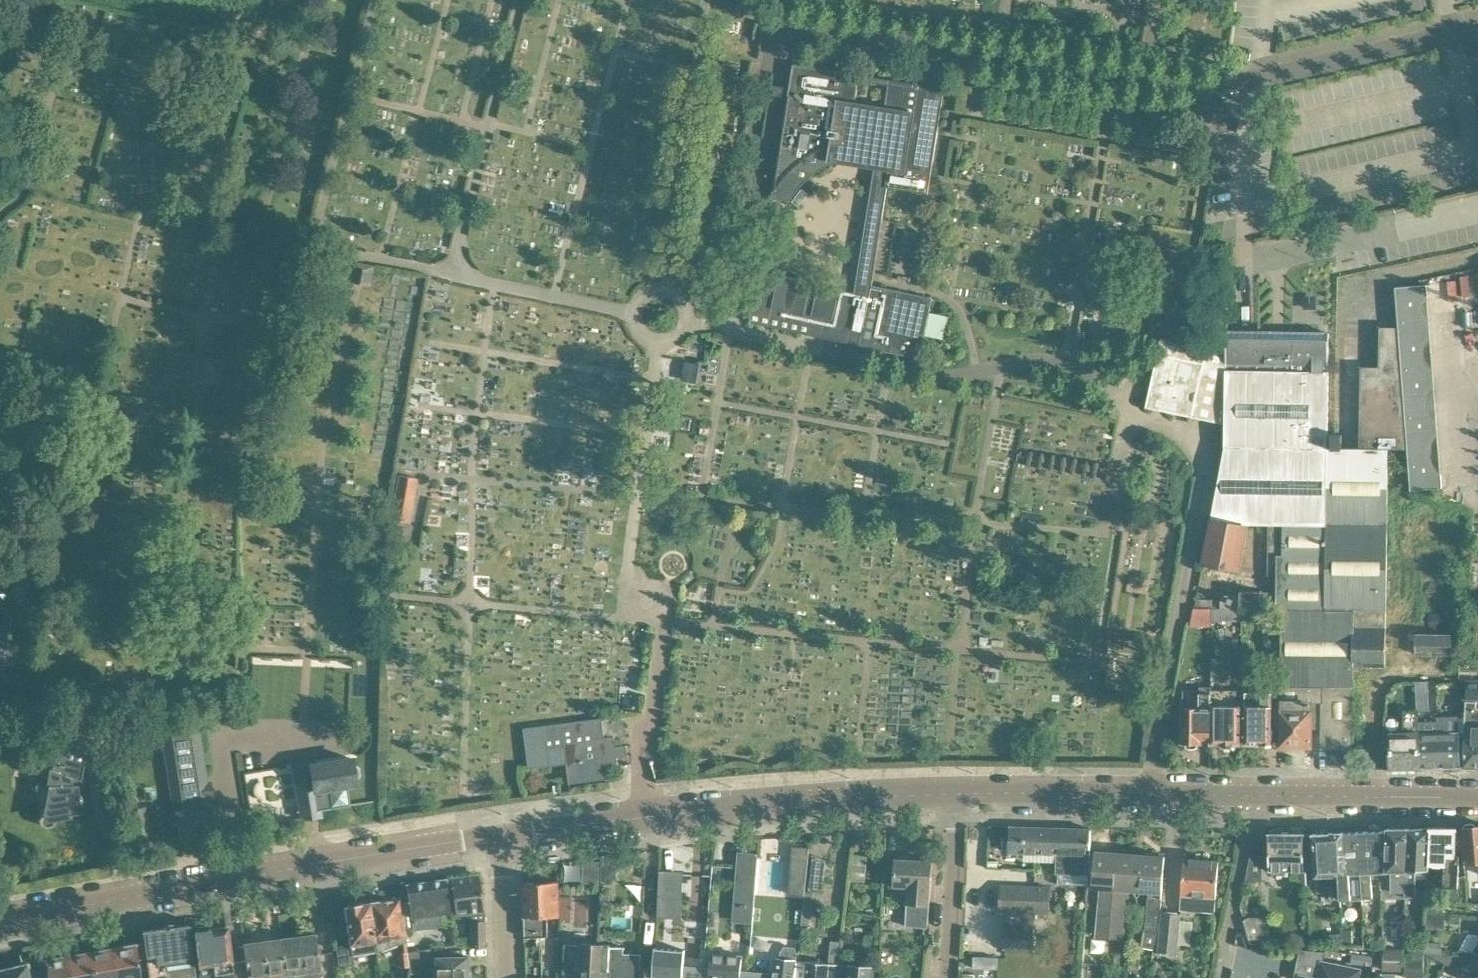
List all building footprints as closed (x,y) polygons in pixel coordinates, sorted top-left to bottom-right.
[(761,271),(750,322),(920,357),(934,297),(873,284),(888,186),(929,193),(945,87),(932,85),(920,84),(889,79),(888,85),(889,85),(890,85),(886,113),(854,108),(855,101),(858,80),(860,80),(860,74),(794,63),(790,88),(795,88),(794,99),(789,98),(781,146),(773,196),(791,199),(792,197),(794,194),(796,192),(797,190),(799,187),(801,185),(803,183),(805,181),(807,179),(809,177),(812,175),(814,173),(816,171),(819,169),(821,168),(823,166),(826,165),(828,163),(831,162),(834,161),(836,159),(839,158),(842,157),(845,156),(880,162),(859,292),(856,291),(812,282),(813,279),(807,278),(802,278),(796,277),(790,275),(786,274),(780,272),(780,275),(761,271)] [(1455,108),(1299,134),(1306,177),(1423,157),(1421,144),(1461,137),(1455,108)] [(370,284),(373,265),(354,262),(350,280),(370,284)] [(1442,488),(1427,284),(1395,287),(1411,490),(1442,488)] [(1225,447),(1210,523),(1244,523),(1270,523),(1327,525),(1327,447),(1343,447),(1343,433),(1329,433),(1330,370),(1325,370),(1326,364),(1328,364),(1328,363),(1329,363),(1330,332),(1329,331),(1228,329),(1227,329),(1227,333),(1227,350),(1225,423),(1225,447)] [(1225,423),(1227,350),(1162,337),(1146,406),(1225,423)] [(409,523),(417,478),(400,475),(392,520),(409,523)] [(1381,502),(1380,524),(1428,526),(1428,525),(1423,525),(1424,504),(1381,502)] [(1454,519),(1454,527),(1467,528),(1467,520),(1454,519)] [(1216,524),(1214,531),(1227,534),(1228,526),(1216,524)] [(1380,524),(1380,544),(1427,546),(1428,526),(1380,524)] [(1454,527),(1453,535),(1466,536),(1467,528),(1454,527)] [(1282,533),(1280,556),(1290,557),(1330,559),(1331,535),(1282,533)] [(1380,544),(1379,564),(1422,566),(1422,547),(1427,547),(1427,546),(1380,544)] [(1290,557),(1289,579),(1329,581),(1330,559),(1290,557)] [(1447,559),(1446,567),(1459,568),(1460,560),(1447,559)] [(1379,564),(1378,585),(1425,587),(1425,586),(1421,586),(1422,566),(1379,564)] [(1207,567),(1207,575),(1220,576),(1220,568),(1207,567)] [(1446,567),(1446,575),(1459,576),(1459,568),(1446,567)] [(1207,575),(1206,583),(1219,584),(1220,576),(1207,575)] [(1279,579),(1278,602),(1328,604),(1329,581),(1289,579),(1279,579)] [(1378,585),(1377,605),(1382,605),(1420,607),(1425,607),(1425,587),(1378,585)] [(1445,600),(1444,608),(1457,609),(1458,601),(1445,600)] [(1278,602),(1278,603),(1303,604),(1302,628),(1312,628),(1311,643),(1326,644),(1328,604),(1278,602)] [(1382,605),(1381,626),(1419,627),(1420,607),(1382,605)] [(1214,619),(1215,607),(1195,607),(1192,619),(1212,619),(1214,619)] [(1242,619),(1243,607),(1217,607),(1215,607),(1214,619),(1242,619)] [(1444,608),(1444,616),(1457,617),(1457,609),(1444,608)] [(7,624),(0,624),(0,675),(2,675),(3,675),(4,674),(7,673),(8,672),(9,671),(10,669),(11,668),(11,666),(12,665),(12,647),(7,647),(7,624)] [(1376,626),(1375,646),(1418,648),(1419,627),(1381,626),(1376,626)] [(1443,641),(1443,649),(1456,650),(1456,642),(1443,641)] [(1249,691),(1246,744),(1247,744),(1250,748),(1260,748),(1263,745),(1273,745),(1275,701),(1282,702),(1282,686),(1282,642),(1273,642),(1272,680),(1261,680),(1261,691),(1249,691)] [(1284,646),(1284,659),(1292,659),(1292,646),(1284,646)] [(1375,646),(1374,667),(1417,669),(1418,648),(1375,646)] [(1443,649),(1442,657),(1455,658),(1456,650),(1443,649)] [(1222,678),(1222,661),(1213,661),(1213,678),(1222,678)] [(1466,683),(1463,683),(1463,686),(1466,700),(1477,701),(1477,684),(1466,683)] [(1211,689),(1212,689),(1212,686),(1199,686),(1199,707),(1182,707),(1182,743),(1185,743),(1185,746),(1187,748),(1194,749),(1197,747),(1197,743),(1210,743),(1211,689)] [(1242,744),(1242,699),(1238,699),(1238,689),(1212,689),(1211,689),(1210,743),(1223,743),(1223,745),(1225,748),(1231,748),(1234,746),(1234,744),(1242,744)] [(1429,697),(1417,698),(1418,710),(1419,710),(1429,709),(1429,697)] [(1476,707),(1477,701),(1466,700),(1466,701),(1465,725),(1464,766),(1477,766),(1477,708),(1476,707)] [(1283,702),(1282,745),(1285,745),(1289,749),(1294,749),(1298,745),(1312,745),(1312,729),(1313,702),(1283,702)] [(1344,718),(1342,758),(1368,759),(1369,740),(1383,741),(1383,710),(1369,709),(1344,708),(1344,718)] [(1404,731),(1390,732),(1391,769),(1420,768),(1418,732),(1419,732),(1419,720),(1419,710),(1418,710),(1404,710),(1404,731)] [(1419,732),(1418,732),(1420,768),(1457,766),(1455,722),(1455,714),(1437,715),(1437,719),(1419,720),(1419,732)] [(619,756),(630,754),(629,743),(618,745),(617,743),(617,736),(616,735),(607,736),(606,724),(615,723),(614,715),(525,727),(531,767),(567,762),(569,762),(571,783),(613,777),(611,767),(621,766),(621,765),(619,756)] [(198,729),(163,735),(180,838),(185,839),(193,838),(197,835),(215,832),(211,807),(210,808),(208,798),(204,798),(201,785),(206,784),(198,729)] [(80,795),(78,785),(79,781),(81,781),(89,738),(59,732),(49,784),(35,784),(39,819),(40,821),(40,822),(40,823),(41,824),(42,825),(44,826),(45,827),(46,827),(48,827),(50,827),(51,826),(52,826),(54,825),(55,823),(55,822),(56,821),(56,819),(56,817),(83,812),(81,800),(83,800),(82,795),(80,795)] [(353,763),(352,758),(310,765),(320,811),(351,805),(351,804),(347,785),(356,784),(355,778),(358,778),(360,773),(359,765),(356,763),(353,763)] [(1476,826),(1472,822),(1466,823),(1462,827),(1461,827),(1464,863),(1477,862),(1477,825),(1476,826)] [(1037,853),(1038,827),(1011,826),(1010,852),(1037,853)] [(1038,827),(1037,853),(1056,853),(1056,873),(1059,873),(1059,883),(1088,884),(1088,874),(1090,874),(1091,851),(1091,830),(1038,827)] [(1429,877),(1430,863),(1432,827),(1410,828),(1405,888),(1406,888),(1406,895),(1416,895),(1417,877),(1429,877)] [(1456,854),(1458,827),(1432,827),(1430,863),(1445,863),(1444,893),(1452,894),(1452,901),(1467,902),(1466,875),(1460,875),(1460,854),(1456,854)] [(1405,888),(1410,828),(1387,828),(1387,830),(1388,830),(1383,879),(1383,896),(1406,895),(1406,888),(1405,888)] [(1388,830),(1387,830),(1359,831),(1360,880),(1362,880),(1363,897),(1374,897),(1373,880),(1383,879),(1388,830)] [(1360,880),(1359,831),(1336,832),(1339,898),(1352,897),(1351,880),(1360,880)] [(1336,832),(1304,834),(1306,870),(1313,870),(1312,858),(1315,858),(1316,875),(1317,888),(1330,888),(1330,898),(1339,898),(1336,832)] [(1308,886),(1304,834),(1270,833),(1270,870),(1297,870),(1298,886),(1308,886)] [(808,865),(810,847),(793,845),(792,863),(808,865)] [(1109,937),(1117,853),(1108,852),(1108,849),(1098,849),(1098,851),(1096,851),(1092,887),(1101,888),(1096,936),(1109,937)] [(1117,853),(1109,937),(1124,938),(1128,890),(1138,890),(1142,854),(1117,853)] [(1161,920),(1166,856),(1156,855),(1156,853),(1146,853),(1145,855),(1142,854),(1138,890),(1150,891),(1147,919),(1142,945),(1155,948),(1161,920)] [(740,885),(755,886),(758,856),(743,854),(740,885)] [(1262,881),(1263,854),(1252,854),(1246,881),(1262,881)] [(894,858),(892,886),(908,886),(906,926),(927,928),(930,905),(933,861),(908,859),(908,856),(897,855),(897,858),(894,858)] [(1215,912),(1220,861),(1185,857),(1181,909),(1215,912)] [(601,861),(584,860),(583,883),(600,884),(601,861)] [(617,867),(604,866),(604,879),(613,880),(617,876),(617,867)] [(660,873),(659,898),(679,899),(680,874),(660,873)] [(484,910),(479,877),(479,874),(452,878),(457,915),(471,913),(471,919),(470,919),(470,947),(486,946),(486,921),(484,910)] [(451,911),(446,878),(408,883),(413,930),(436,926),(442,925),(440,913),(451,911)] [(562,916),(561,880),(538,881),(525,882),(526,936),(537,936),(549,936),(548,916),(562,916)] [(1049,913),(1050,887),(1001,885),(1000,912),(1009,912),(1008,925),(1007,925),(1006,949),(1034,950),(1035,926),(1030,925),(1031,913),(1049,913)] [(890,907),(905,908),(906,887),(891,886),(890,907)] [(407,942),(401,896),(370,901),(377,951),(382,950),(401,943),(407,942)] [(377,951),(370,901),(362,902),(361,901),(358,902),(356,900),(351,901),(351,903),(347,904),(347,905),(345,905),(346,908),(345,908),(352,955),(377,951)] [(1443,914),(1444,901),(1428,900),(1428,913),(1443,914)] [(811,924),(812,908),(805,907),(803,923),(811,924)] [(1178,952),(1182,913),(1162,911),(1158,951),(1178,952)] [(1443,929),(1443,914),(1428,913),(1427,928),(1443,929)] [(1264,938),(1264,919),(1261,916),(1245,917),(1249,938),(1264,938)] [(190,924),(166,927),(143,930),(150,977),(164,977),(163,973),(172,971),(195,968),(190,924)] [(247,959),(234,961),(228,925),(209,928),(208,925),(199,926),(199,930),(195,931),(199,967),(200,977),(250,977),(247,959)] [(971,931),(970,955),(983,955),(984,932),(971,931)] [(316,932),(298,935),(305,977),(322,977),(321,970),(316,932)] [(1472,933),(1465,947),(1477,954),(1477,936),(1472,933)] [(281,938),(287,974),(294,974),(294,977),(305,977),(298,935),(281,938)] [(281,938),(263,940),(268,977),(286,977),(286,975),(287,974),(281,938)] [(263,940),(244,943),(247,959),(250,977),(268,977),(263,940)] [(1426,941),(1425,951),(1442,953),(1442,942),(1426,941)] [(136,942),(112,947),(118,977),(142,977),(136,942)] [(598,944),(579,943),(579,944),(567,943),(565,972),(576,973),(576,977),(596,977),(598,944)] [(611,946),(611,945),(598,944),(596,977),(654,977),(655,968),(642,968),(643,954),(625,953),(625,949),(626,949),(626,947),(611,946)] [(705,977),(796,977),(798,959),(795,959),(795,952),(794,947),(786,946),(781,951),(781,958),(776,957),(774,972),(741,970),(743,955),(711,952),(710,967),(706,966),(705,977)] [(112,947),(91,951),(96,977),(118,977),(112,947)] [(432,958),(431,947),(408,952),(409,962),(409,963),(410,972),(422,972),(422,960),(432,958)] [(654,977),(705,977),(706,966),(684,965),(685,950),(657,947),(655,968),(654,977)] [(1467,960),(1472,952),(1459,950),(1459,955),(1458,958),(1467,960)] [(91,951),(69,955),(73,977),(96,977),(91,951)] [(1425,951),(1425,952),(1456,968),(1457,968),(1457,965),(1458,965),(1458,958),(1459,955),(1444,953),(1442,953),(1425,951)] [(409,962),(408,952),(399,952),(400,964),(409,963),(409,962)] [(1352,953),(1351,963),(1371,965),(1372,955),(1352,953)] [(1403,962),(1404,962),(1404,955),(1379,954),(1379,972),(1403,973),(1403,962)] [(69,955),(46,959),(49,977),(73,977),(69,955)] [(468,955),(435,956),(435,977),(472,977),(472,973),(469,973),(468,955)] [(998,969),(998,957),(974,957),(974,968),(998,969)] [(840,962),(829,962),(798,959),(796,977),(838,977),(840,962)] [(1360,969),(1321,961),(1318,977),(1359,977),(1360,969)] [(28,962),(0,969),(0,974),(1,977),(32,977),(28,962)] [(1425,963),(1404,962),(1403,962),(1403,973),(1403,975),(1425,975),(1425,963)] [(874,965),(849,963),(848,977),(873,977),(874,965)]
